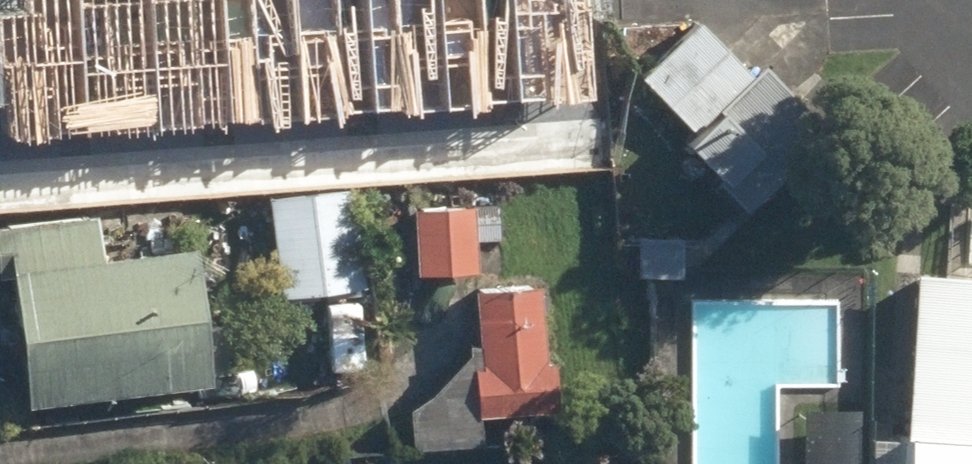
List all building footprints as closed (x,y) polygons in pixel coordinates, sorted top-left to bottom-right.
[(3,11),(13,144),(590,102),(583,0),(35,0),(35,8),(3,11)] [(738,82),(685,28),(630,81),(682,135),(738,82)] [(818,139),(755,72),(675,148),(738,214),(818,139)] [(425,181),(426,208),(465,207),(464,179),(425,181)] [(274,205),(283,302),(364,294),(356,198),(274,205)] [(423,217),(425,277),(480,275),(477,213),(423,217)] [(34,411),(214,391),(200,256),(105,268),(100,222),(0,233),(0,264),(2,281),(20,279),(34,411)] [(643,244),(644,263),(687,263),(687,243),(643,244)] [(898,463),(971,463),(971,282),(910,277),(899,443),(898,463)] [(416,416),(417,453),(484,450),(482,419),(561,414),(558,370),(548,370),(544,294),(482,298),(484,351),(474,352),(475,363),(416,416)] [(863,418),(809,417),(808,463),(863,463),(863,418)]
